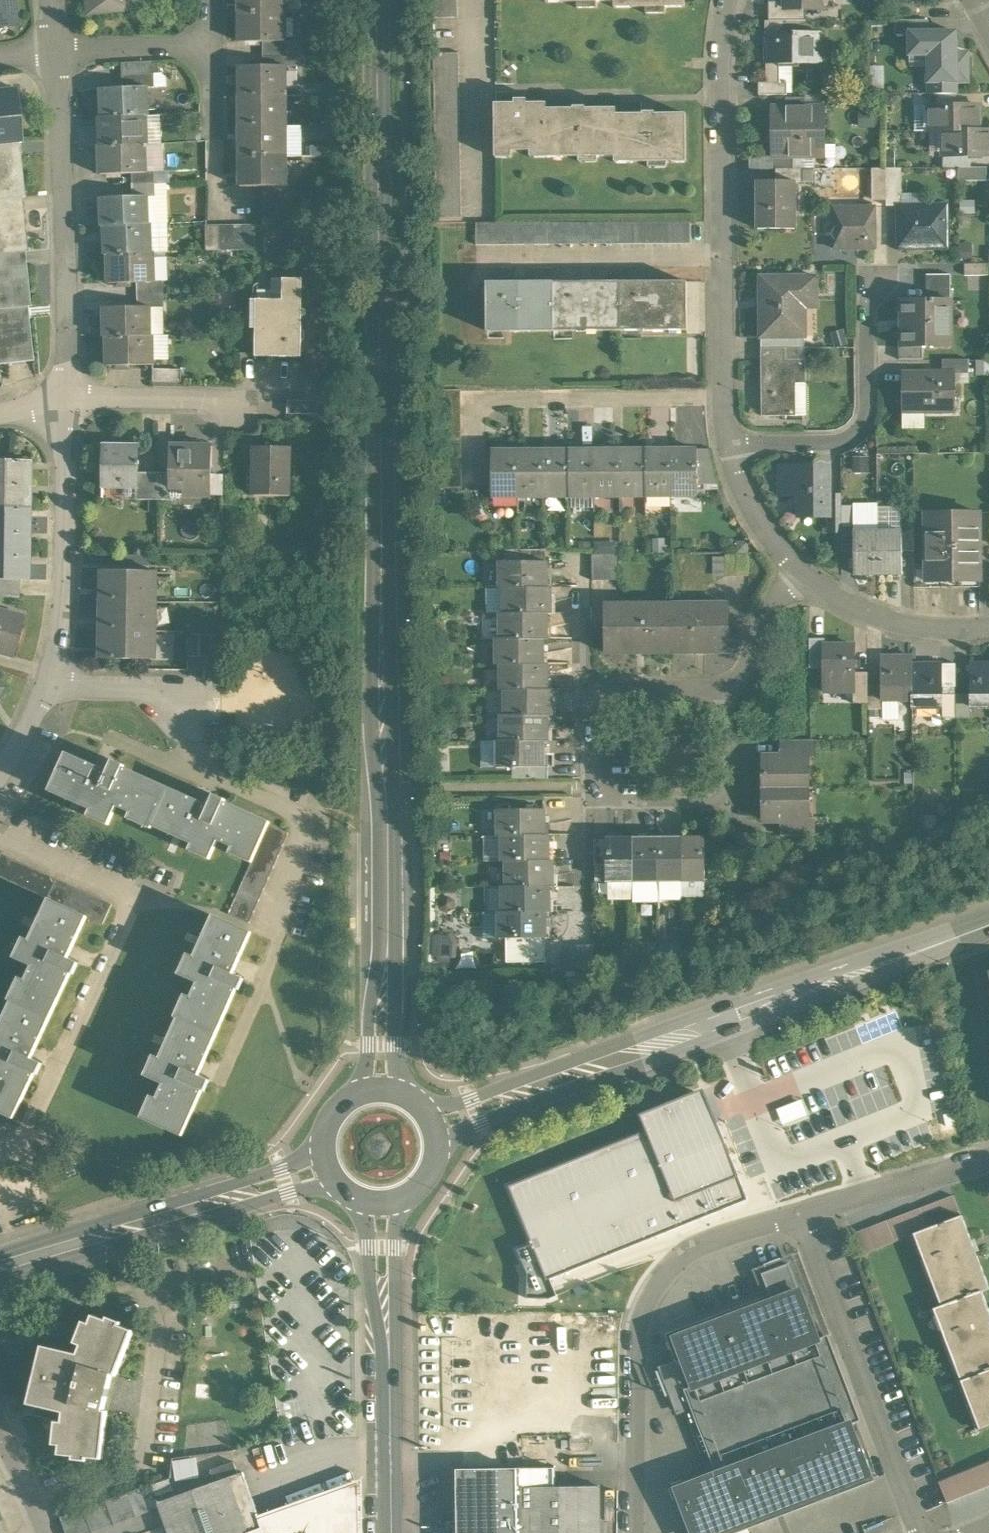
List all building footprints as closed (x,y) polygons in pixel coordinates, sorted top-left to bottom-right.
[(13,23),(11,0),(0,0),(0,25),(13,23)] [(89,13),(130,9),(129,0),(87,0),(89,13)] [(238,13),(284,13),(284,0),(238,0),(238,13)] [(456,0),(431,0),(431,18),(457,18),(456,0)] [(545,3),(577,3),(577,9),(596,9),(596,3),(613,3),(614,9),(645,9),(646,14),(665,14),(665,8),(685,8),(684,0),(545,0),(545,3)] [(820,0),(785,0),(785,2),(785,10),(805,10),(821,9),(820,0)] [(920,0),(897,0),(897,9),(920,9),(920,0)] [(785,10),(785,2),(768,3),(768,22),(806,21),(805,10),(785,10)] [(284,13),(238,13),(239,43),(263,42),(285,42),(284,13)] [(926,31),(926,20),(895,21),(895,33),(908,33),(908,31),(926,31)] [(926,31),(908,31),(908,33),(908,59),(927,59),(928,94),(955,94),(955,81),(967,81),(967,52),(955,52),(955,31),(926,31)] [(820,33),(765,33),(765,64),(821,63),(820,33)] [(285,42),(263,42),(263,55),(285,55),(285,42)] [(458,53),(433,54),(436,218),(461,218),(458,53)] [(285,55),(263,55),(263,66),(285,66),(285,55)] [(153,62),(121,63),(122,89),(147,87),(147,88),(154,88),(153,62)] [(263,66),(239,67),(239,97),(286,97),(285,66),(263,66)] [(786,83),(758,84),(758,96),(786,96),(786,83)] [(122,89),(100,90),(102,118),(146,116),(148,116),(147,88),(147,87),(122,89)] [(17,143),(20,143),(14,88),(0,90),(0,145),(17,143)] [(955,106),(955,94),(928,94),(928,106),(955,106)] [(286,97),(239,97),(239,127),(286,127),(286,97)] [(514,100),(514,104),(494,104),(495,158),(511,158),(512,152),(530,152),(530,158),(578,158),(578,163),(597,162),(597,157),(614,157),(614,163),(647,163),(648,168),(667,168),(667,163),(686,162),(685,114),(655,114),(655,112),(642,113),(642,115),(616,115),(616,109),(585,110),(585,108),(573,108),(573,110),(546,110),(546,104),(527,104),(526,100),(514,100)] [(955,106),(928,106),(929,132),(942,131),(978,131),(978,106),(955,106)] [(823,107),(772,108),(772,121),(777,121),(778,158),(823,157),(823,107)] [(102,118),(100,118),(101,147),(145,145),(147,145),(146,116),(102,118)] [(286,127),(239,127),(239,157),(286,157),(286,127)] [(942,131),(942,156),(969,156),(988,156),(988,131),(978,131),(942,131)] [(20,198),(22,197),(17,143),(0,145),(0,200),(20,198)] [(101,147),(99,147),(100,175),(132,174),(146,174),(146,172),(145,145),(101,147)] [(969,156),(942,156),(943,168),(957,168),(961,168),(970,168),(969,156)] [(286,188),(286,157),(239,157),(240,188),(262,188),(286,188)] [(773,170),(772,157),(749,157),(748,170),(773,170)] [(961,168),(957,168),(957,182),(986,182),(986,168),(970,168),(961,168)] [(813,169),(775,170),(775,181),(794,181),(794,182),(813,182),(813,169)] [(886,199),(885,169),(871,169),(871,199),(886,199)] [(901,169),(885,169),(886,199),(886,207),(898,207),(901,206),(901,169)] [(146,174),(132,174),(132,186),(154,185),(154,172),(146,172),(146,174)] [(794,182),(794,181),(775,181),(757,181),(758,230),(794,230),(794,182)] [(154,185),(132,186),(133,197),(147,196),(148,198),(155,198),(154,185)] [(286,188),(262,188),(262,199),(286,199),(286,188)] [(133,197),(101,199),(102,228),(104,228),(149,225),(148,198),(147,196),(133,197)] [(23,252),(25,252),(20,198),(0,200),(0,255),(23,252)] [(901,206),(898,207),(898,249),(946,248),(946,206),(901,206)] [(874,208),(833,209),(833,249),(874,248),(874,208)] [(691,245),(690,222),(619,223),(619,245),(691,245)] [(547,223),(476,224),(476,246),(547,246),(547,223)] [(619,223),(547,223),(547,246),(619,245),(619,223)] [(149,225),(104,228),(105,256),(107,256),(151,254),(150,225),(149,225)] [(231,251),(231,226),(219,227),(219,251),(231,251)] [(243,251),(243,226),(231,226),(231,251),(243,251)] [(255,226),(243,226),(243,251),(255,250),(255,226)] [(219,251),(219,227),(205,227),(206,251),(219,251)] [(26,307),(28,306),(23,252),(0,255),(0,309),(26,307)] [(151,254),(107,256),(108,284),(136,283),(155,283),(154,281),(153,254),(151,254)] [(988,276),(988,264),(964,264),(964,276),(988,276)] [(950,301),(950,275),(926,275),(926,300),(949,300),(950,301)] [(816,302),(816,277),(760,278),(760,296),(762,296),(763,337),(763,338),(804,338),(805,338),(805,337),(801,337),(801,302),(816,302)] [(155,283),(136,283),(137,295),(162,294),(162,280),(154,281),(155,283)] [(284,280),(283,301),(257,300),(256,356),(300,357),(302,280),(284,280)] [(686,331),(686,282),(620,283),(620,332),(686,331)] [(553,283),(487,284),(487,333),(553,332),(553,283)] [(620,332),(620,283),(553,283),(553,332),(620,332)] [(162,294),(137,295),(137,308),(150,307),(150,308),(163,308),(162,294)] [(926,300),(919,300),(903,300),(903,318),(901,318),(901,346),(901,347),(923,347),(933,347),(950,347),(950,301),(949,300),(926,300)] [(31,361),(26,307),(0,309),(0,364),(31,361)] [(137,308),(103,308),(104,337),(106,337),(151,336),(150,308),(150,307),(137,308)] [(151,336),(106,337),(107,367),(154,366),(153,336),(151,336)] [(804,338),(763,338),(763,337),(761,337),(761,350),(784,350),(804,349),(804,338)] [(923,360),(923,347),(901,347),(901,346),(898,346),(898,361),(923,360)] [(785,361),(784,350),(761,350),(761,362),(785,361)] [(968,373),(968,360),(942,360),(942,374),(954,374),(968,373)] [(785,361),(761,362),(761,415),(795,414),(795,383),(805,383),(805,361),(785,361)] [(182,370),(153,370),(153,383),(181,383),(182,370)] [(334,375),(305,374),(305,400),(319,401),(334,401),(334,375)] [(942,374),(902,374),(902,411),(954,410),(954,374),(942,374)] [(305,400),(287,400),(287,414),(319,415),(319,401),(305,400)] [(139,447),(103,446),(102,488),(136,489),(138,489),(138,473),(138,465),(140,465),(140,462),(138,462),(139,447)] [(212,446),(170,446),(170,473),(170,481),(171,481),(183,481),(183,495),(211,496),(212,446)] [(289,449),(254,448),(254,495),(289,495),(289,449)] [(568,451),(543,452),(543,498),(569,497),(568,451)] [(594,497),(594,451),(568,451),(569,497),(594,497)] [(620,497),(620,451),(594,451),(594,497),(620,497)] [(645,451),(620,451),(620,497),(645,497),(645,451)] [(671,451),(645,451),(645,497),(671,497),(671,451)] [(697,451),(671,451),(671,497),(697,496),(697,485),(697,451)] [(717,485),(708,451),(697,451),(697,485),(717,485)] [(518,498),(517,452),(491,452),(491,498),(518,498)] [(543,498),(543,452),(517,452),(518,498),(543,498)] [(0,461),(0,484),(27,485),(28,461),(0,461)] [(817,467),(780,467),(780,497),(798,496),(798,518),(828,517),(830,517),(830,496),(829,487),(829,473),(817,473),(817,467)] [(156,473),(138,473),(138,489),(136,489),(136,500),(156,500),(156,473)] [(170,473),(156,473),(156,500),(171,500),(171,481),(170,481),(170,473)] [(0,484),(0,508),(27,508),(27,485),(0,484)] [(841,496),(830,496),(830,517),(828,517),(828,532),(841,531),(841,508),(841,496)] [(0,508),(0,532),(26,532),(27,508),(0,508)] [(854,533),(854,508),(841,508),(841,531),(842,553),(853,553),(853,533),(854,533)] [(901,508),(877,508),(878,533),(901,532),(901,508)] [(914,551),(913,508),(901,508),(901,532),(902,532),(902,551),(908,551),(914,551)] [(980,513),(925,513),(926,565),(926,576),(926,581),(980,581),(980,513)] [(0,532),(0,555),(26,556),(26,532),(0,532)] [(902,551),(902,532),(901,532),(878,533),(878,576),(902,575),(902,551)] [(878,576),(878,533),(854,533),(853,533),(853,553),(854,576),(878,576)] [(545,550),(505,550),(505,562),(545,562),(545,550)] [(0,555),(0,580),(18,580),(26,580),(26,556),(0,555)] [(617,581),(617,555),(592,555),(592,581),(617,581)] [(747,556),(724,556),(724,578),(747,578),(747,556)] [(505,562),(499,562),(500,588),(502,588),(504,588),(546,588),(546,562),(505,562)] [(926,576),(926,565),(914,565),(914,587),(980,587),(980,581),(926,581),(926,576)] [(155,571),(102,570),(101,600),(154,601),(155,571)] [(0,580),(0,597),(18,598),(18,580),(0,580)] [(546,588),(504,588),(504,614),(546,614),(550,614),(550,588),(546,588)] [(154,601),(101,600),(101,629),(154,630),(154,601)] [(672,604),(604,605),(604,653),(672,652),(672,604)] [(715,614),(715,604),(672,604),(672,652),(729,652),(728,614),(715,614)] [(10,656),(21,618),(0,612),(0,653),(10,656)] [(504,614),(500,614),(500,640),(542,639),(546,639),(546,614),(504,614)] [(154,630),(101,629),(100,659),(153,660),(154,630)] [(200,635),(188,635),(188,657),(199,657),(200,635)] [(211,635),(200,635),(199,657),(211,657),(211,635)] [(222,635),(211,635),(211,657),(222,657),(222,635)] [(500,640),(496,640),(497,665),(501,665),(543,665),(542,639),(500,640)] [(825,646),(825,639),(809,639),(810,669),(823,668),(823,646),(825,646)] [(855,673),(855,645),(825,646),(823,646),(823,668),(823,692),(853,692),(855,692),(855,673)] [(911,657),(881,658),(881,686),(881,700),(883,700),(912,700),(912,666),(911,657)] [(956,687),(956,664),(940,664),(940,665),(941,666),(941,688),(956,687)] [(547,690),(547,665),(543,665),(501,665),(501,691),(505,691),(547,690)] [(941,688),(941,666),(940,665),(912,666),(912,700),(912,707),(942,708),(941,688)] [(969,665),(969,694),(969,707),(988,707),(988,665),(969,665)] [(868,673),(855,673),(855,692),(853,692),(853,703),(868,703),(868,686),(868,673)] [(881,700),(881,686),(868,686),(868,703),(868,705),(868,710),(883,710),(883,700),(881,700)] [(547,690),(505,691),(505,716),(547,716),(551,716),(551,690),(547,690)] [(969,694),(956,694),(956,719),(969,718),(969,707),(969,694)] [(505,716),(501,717),(501,742),(543,741),(547,741),(547,716),(505,716)] [(813,759),(813,740),(782,741),(782,757),(782,759),(805,759),(813,759)] [(543,767),(543,741),(501,742),(497,742),(497,768),(512,767),(512,770),(514,770),(514,767),(543,767)] [(268,823),(223,803),(224,800),(214,796),(209,806),(122,768),(122,766),(113,762),(108,773),(66,754),(49,791),(50,791),(53,785),(72,794),(69,800),(110,818),(115,806),(153,822),(154,820),(173,828),(171,834),(211,852),(216,840),(253,856),(267,825),(268,823)] [(805,786),(805,759),(782,759),(782,757),(764,757),(764,777),(766,777),(766,787),(805,786)] [(543,767),(514,767),(514,770),(512,770),(512,779),(548,779),(549,767),(543,767)] [(806,819),(805,786),(766,787),(767,802),(764,802),(764,822),(783,822),(783,819),(806,819)] [(544,835),(544,809),(497,810),(498,836),(501,836),(502,836),(544,835)] [(806,819),(783,819),(783,822),(783,836),(813,836),(813,819),(810,819),(806,819)] [(253,856),(228,915),(248,924),(288,834),(267,825),(253,856)] [(544,835),(502,836),(501,836),(502,862),(506,862),(506,861),(548,861),(548,860),(548,835),(544,835)] [(658,882),(658,838),(632,839),(632,882),(658,882)] [(681,881),(681,838),(658,838),(658,882),(681,881)] [(704,839),(704,838),(681,838),(681,881),(705,881),(705,865),(704,839)] [(632,839),(606,839),(606,840),(606,866),(606,882),(632,882),(632,839)] [(716,839),(704,839),(705,865),(717,865),(716,839)] [(606,866),(606,840),(594,840),(594,866),(606,866)] [(1,853),(0,854),(0,877),(49,900),(86,917),(102,925),(111,905),(1,853)] [(548,860),(548,861),(506,861),(506,862),(506,886),(506,887),(548,886),(549,887),(552,887),(552,860),(548,860)] [(549,887),(548,886),(506,887),(506,886),(502,886),(502,912),(502,913),(545,912),(545,913),(549,913),(549,887)] [(86,917),(49,900),(29,942),(23,939),(14,958),(33,966),(25,982),(19,979),(10,1000),(12,1001),(49,1018),(70,972),(72,974),(77,964),(67,959),(86,917)] [(545,913),(545,912),(502,913),(502,912),(498,912),(498,939),(503,939),(507,939),(545,938),(545,913)] [(250,933),(219,920),(210,940),(204,937),(186,977),(198,983),(182,1019),(184,1021),(175,1041),(169,1038),(151,1078),(164,1084),(148,1121),(181,1135),(201,1090),(203,1091),(208,1081),(197,1077),(236,989),(238,990),(242,980),(231,975),(250,933)] [(545,961),(545,938),(507,939),(507,962),(545,961)] [(0,1026),(0,1113),(13,1119),(34,1074),(36,1075),(40,1065),(29,1060),(49,1018),(12,1001),(0,1026)] [(717,1124),(709,1126),(695,1092),(693,1092),(639,1115),(645,1130),(508,1186),(531,1245),(518,1250),(526,1273),(527,1298),(549,1299),(556,1296),(551,1279),(747,1200),(717,1124)] [(777,1112),(782,1126),(807,1116),(801,1102),(777,1112)] [(953,1196),(863,1229),(871,1250),(913,1234),(960,1217),(953,1196)] [(960,1217),(913,1234),(941,1306),(980,1292),(988,1289),(960,1217)] [(786,1265),(761,1275),(772,1303),(674,1339),(680,1355),(692,1385),(683,1389),(689,1406),(715,1472),(705,1476),(706,1478),(676,1490),(693,1532),(703,1532),(865,1472),(786,1265)] [(934,1309),(979,1429),(988,1425),(988,1315),(980,1292),(941,1306),(934,1309)] [(90,1325),(84,1323),(76,1344),(82,1346),(78,1356),(43,1347),(29,1405),(64,1413),(63,1423),(57,1422),(55,1446),(61,1446),(60,1456),(75,1457),(74,1460),(87,1462),(88,1458),(102,1460),(106,1412),(104,1411),(112,1376),(115,1376),(133,1331),(119,1326),(120,1323),(108,1318),(107,1321),(93,1316),(90,1325)] [(675,1412),(689,1406),(683,1389),(692,1385),(680,1355),(657,1365),(675,1412)] [(227,1450),(178,1460),(182,1479),(213,1473),(210,1461),(228,1457),(227,1450)] [(938,1482),(947,1503),(988,1486),(988,1462),(938,1482)] [(462,1469),(462,1487),(461,1487),(462,1532),(465,1532),(465,1528),(519,1528),(519,1532),(599,1532),(599,1486),(519,1487),(519,1468),(462,1469)] [(157,1503),(159,1507),(168,1532),(359,1532),(358,1484),(306,1502),(306,1516),(259,1518),(243,1473),(158,1503),(157,1503)] [(169,1479),(152,1485),(153,1488),(156,1496),(172,1490),(169,1479)] [(141,1488),(127,1493),(136,1517),(150,1512),(150,1510),(143,1491),(141,1488)] [(153,1488),(143,1491),(150,1510),(159,1507),(157,1503),(158,1503),(156,1496),(153,1488)] [(60,1518),(66,1532),(93,1532),(136,1517),(127,1493),(60,1518)]
